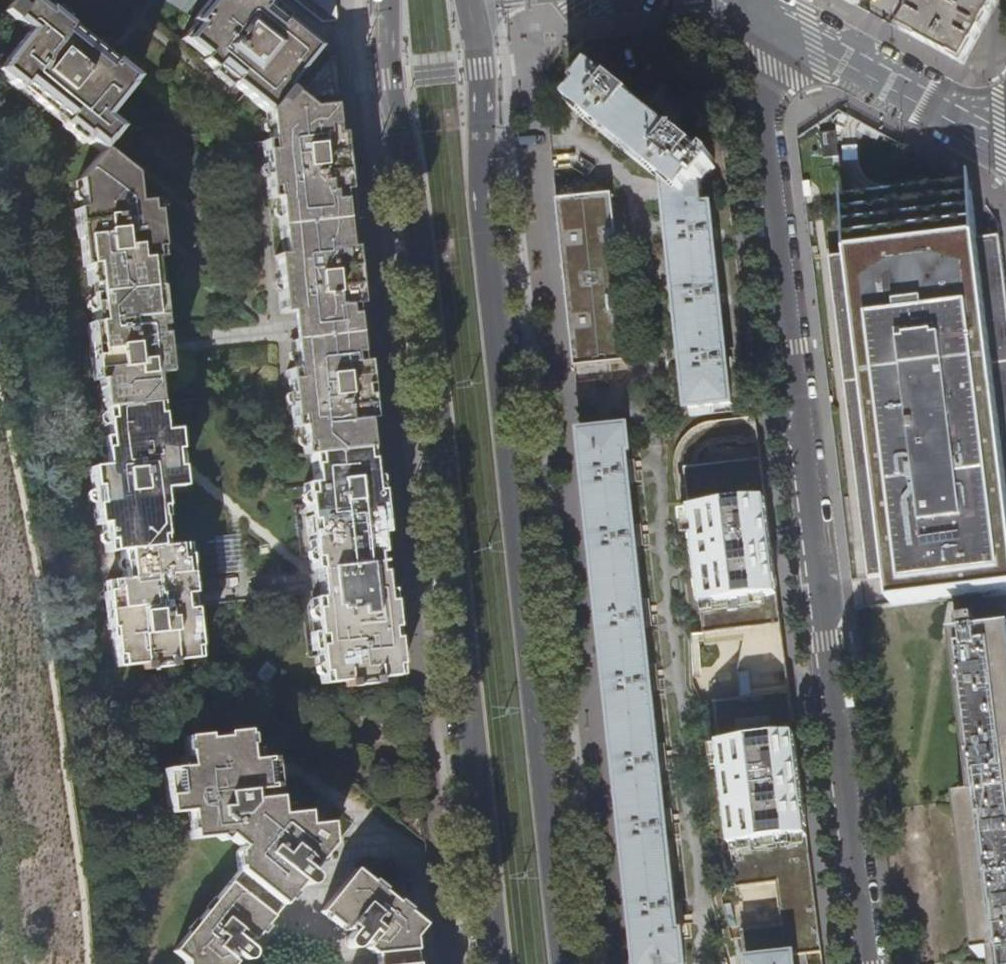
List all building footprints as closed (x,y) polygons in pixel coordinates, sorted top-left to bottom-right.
[(11,4),(3,15),(26,34),(0,67),(0,76),(17,90),(20,87),(63,122),(61,125),(84,143),(86,140),(100,151),(101,150),(111,138),(118,129),(104,117),(135,79),(113,61),(110,63),(67,29),(69,26),(47,8),(44,11),(30,0),(6,0),(11,4)] [(319,48),(319,47),(314,43),(290,24),(260,0),(253,0),(252,1),(251,0),(212,0),(194,23),(195,24),(183,39),(206,58),(203,61),(222,76),(239,90),(267,112),(285,89),(293,80),(319,48)] [(324,25),(338,17),(336,0),(293,0),(324,25)] [(964,65),(1000,0),(942,0),(936,11),(917,0),(910,12),(905,10),(896,28),(907,34),(956,61),(964,65)] [(305,89),(332,57),(319,48),(293,80),(305,89)] [(666,180),(691,414),(734,410),(729,366),(732,365),(731,357),(727,357),(722,302),(725,302),(724,293),(721,293),(715,238),(718,238),(718,229),(714,230),(711,208),(705,208),(703,185),(702,184),(716,166),(713,163),(716,158),(711,154),(707,159),(698,152),(700,149),(693,144),(694,142),(687,136),(685,138),(628,93),(629,92),(623,86),(621,88),(615,83),(621,74),(599,56),(564,101),(666,180)] [(275,199),(278,227),(342,220),(340,192),(346,191),(345,190),(342,190),(340,163),(343,163),(340,134),(334,134),(331,106),(310,108),(285,89),(267,112),(266,113),(269,141),(262,141),(268,199),(275,199)] [(837,133),(821,135),(824,159),(839,158),(837,133)] [(131,174),(110,157),(112,157),(111,138),(101,150),(100,151),(77,180),(80,209),(75,210),(78,239),(80,239),(83,267),(86,267),(89,295),(154,288),(151,259),(159,258),(153,201),(135,203),(131,174)] [(611,195),(556,200),(574,369),(630,364),(611,195)] [(891,606),(1005,591),(1005,277),(1003,256),(1001,237),(978,241),(972,196),(844,211),(849,255),(828,257),(868,580),(888,577),(891,606)] [(352,247),(345,248),(342,220),(278,227),(281,255),(274,256),(280,314),(293,313),(295,331),(296,341),(355,335),(354,326),(352,306),(358,305),(355,276),(352,277),(349,250),(352,249),(352,247)] [(154,288),(89,295),(92,324),(87,324),(93,382),(98,381),(101,409),(103,409),(155,403),(153,375),(166,374),(157,288),(154,288)] [(355,335),(296,341),(290,341),(293,370),(286,371),(292,426),(275,428),(276,430),(299,428),(303,455),(310,455),(367,449),(364,421),(371,420),(364,363),(358,363),(355,335)] [(155,403),(103,409),(106,438),(101,439),(103,466),(89,468),(95,526),(102,525),(105,553),(119,552),(161,548),(158,519),(163,519),(160,490),(180,488),(174,430),(160,431),(157,403),(155,403)] [(794,952),(823,948),(756,415),(709,421),(702,423),(696,426),(693,428),(689,430),(685,434),(682,438),(680,441),(677,445),(675,450),(673,460),(684,459),(704,624),(729,621),(730,625),(749,623),(754,662),(738,664),(741,687),(712,691),(736,886),(777,880),(782,923),(741,928),(744,959),(749,959),(749,963),(795,963),(794,952)] [(628,472),(626,452),(630,452),(627,429),(581,434),(586,480),(591,526),(601,620),(608,678),(613,728),(619,784),(625,840),(632,904),(638,960),(638,963),(684,963),(682,934),(677,934),(676,917),(679,915),(680,913),(680,912),(680,906),(675,907),(667,837),(673,836),(671,828),(669,826),(666,826),(660,773),(666,772),(665,766),(664,764),(663,762),(659,762),(652,691),(658,690),(657,685),(656,683),(653,682),(651,681),(645,627),(651,627),(650,622),(649,619),(647,618),(644,618),(636,547),(642,546),(641,541),(641,539),(638,537),(635,537),(629,482),(635,482),(634,476),(634,475),(632,473),(628,472)] [(370,476),(367,449),(310,455),(313,483),(283,486),(283,489),(303,487),(306,513),(309,513),(312,540),(309,541),(312,570),(315,570),(380,563),(377,536),(383,535),(379,506),(376,506),(373,478),(377,478),(376,475),(370,476)] [(161,548),(119,552),(122,580),(105,582),(106,592),(103,592),(107,629),(110,629),(114,668),(141,665),(142,671),(172,668),(171,662),(197,659),(194,630),(190,630),(184,574),(188,574),(185,545),(161,548)] [(382,579),(380,563),(315,570),(317,586),(318,598),(311,599),(320,685),(343,683),(344,688),(352,688),(351,682),(368,680),(368,686),(376,685),(375,680),(398,677),(395,648),(392,648),(389,621),(392,621),(389,591),(383,592),(382,579)] [(965,625),(966,633),(981,631),(980,623),(967,625),(966,618),(955,619),(956,626),(965,625)] [(995,963),(1005,963),(1005,632),(955,639),(975,800),(960,802),(979,959),(995,957),(995,963)] [(232,961),(236,957),(243,962),(245,963),(250,962),(253,961),(254,958),(254,955),(253,953),(252,951),(245,945),(249,940),(253,942),(299,885),(302,886),(306,886),(310,886),(312,884),(312,878),(308,873),(329,846),(328,829),(322,825),(306,827),(304,813),(280,815),(278,797),(266,799),(266,790),(268,790),(268,791),(281,790),(280,780),(272,781),(270,767),(279,766),(277,756),(254,758),(254,760),(247,760),(246,750),(248,750),(245,725),(238,726),(238,731),(224,733),(224,738),(206,740),(206,735),(190,737),(190,732),(181,733),(184,758),(186,757),(187,769),(181,770),(180,767),(157,770),(158,777),(163,777),(168,816),(188,814),(191,841),(215,839),(221,843),(226,838),(239,848),(235,853),(237,873),(173,953),(185,963),(235,963),(232,961)] [(414,939),(425,927),(355,871),(320,913),(344,933),(347,930),(351,934),(347,939),(345,943),(346,947),(347,949),(351,951),(358,949),(363,943),(368,947),(365,950),(373,956),(377,956),(377,963),(417,963),(414,939)] [(823,948),(794,952),(795,963),(825,963),(823,948)]
